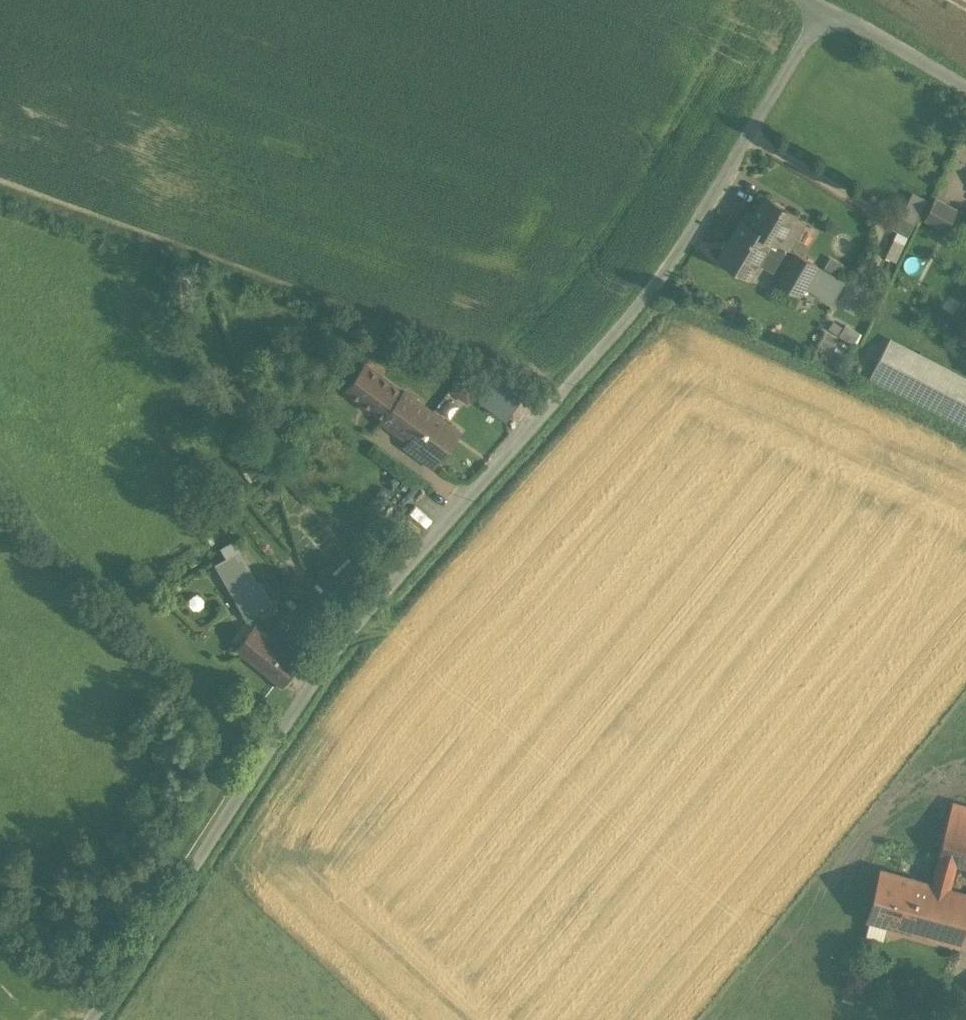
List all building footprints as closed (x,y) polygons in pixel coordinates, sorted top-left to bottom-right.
[(803,212),(761,189),(747,216),(733,208),(708,254),(747,274),(756,258),(774,267),(803,212)] [(918,189),(897,239),(911,245),(932,195),(918,189)] [(955,205),(938,196),(925,220),(943,229),(955,205)] [(858,342),(864,332),(840,317),(834,327),(858,342)] [(890,334),(869,375),(965,425),(965,373),(890,334)] [(463,426),(368,356),(346,386),(381,412),(373,423),(433,467),(463,426)] [(472,400),(489,380),(474,368),(458,387),(472,400)] [(247,532),(207,554),(239,612),(284,587),(269,559),(264,562),(247,532)] [(258,618),(238,643),(286,680),(306,654),(258,618)] [(932,884),(948,888),(955,863),(965,866),(965,806),(952,803),(937,858),(939,858),(932,884)] [(932,884),(881,869),(867,919),(961,945),(965,926),(965,893),(948,888),(932,884)]
